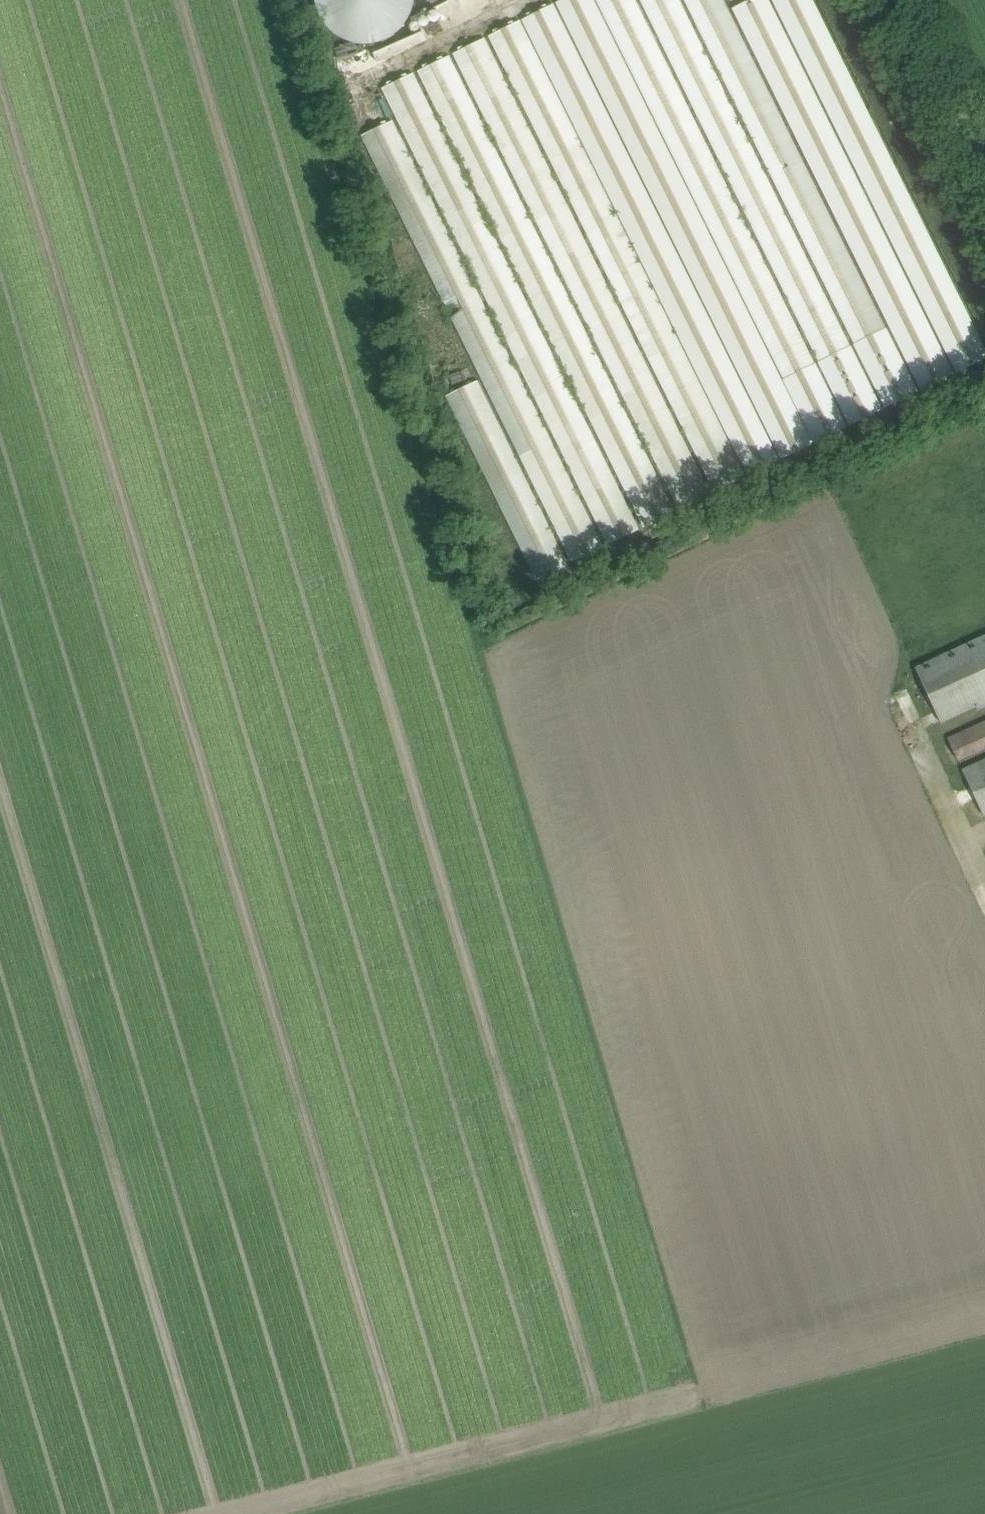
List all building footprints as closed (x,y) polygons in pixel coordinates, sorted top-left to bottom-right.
[(337,36),(341,38),(345,40),(349,41),(354,42),(358,43),(362,43),(367,43),(371,43),(376,42),(380,41),(384,40),(388,38),(392,35),(395,33),(399,30),(402,27),(404,24),(407,20),(409,16),(411,12),(413,8),(414,4),(414,0),(314,0),(315,4),(316,8),(318,13),(320,16),(322,20),(325,24),(327,27),(331,30),(334,33),(337,36)] [(984,355),(984,341),(813,0),(554,0),(379,88),(401,130),(390,119),(376,126),(538,448),(513,422),(504,431),(477,378),(445,394),(538,578),(568,564),(558,544),(573,559),(605,543),(606,546),(642,528),(641,526),(677,508),(677,509),(713,491),(712,489),(723,483),(702,442),(725,465),(733,458),(743,477),(984,355)] [(917,669),(941,722),(975,707),(976,710),(984,706),(984,702),(984,701),(984,638),(917,669)] [(958,760),(984,747),(984,722),(949,740),(958,760)] [(963,772),(983,814),(984,813),(984,762),(963,772)]
